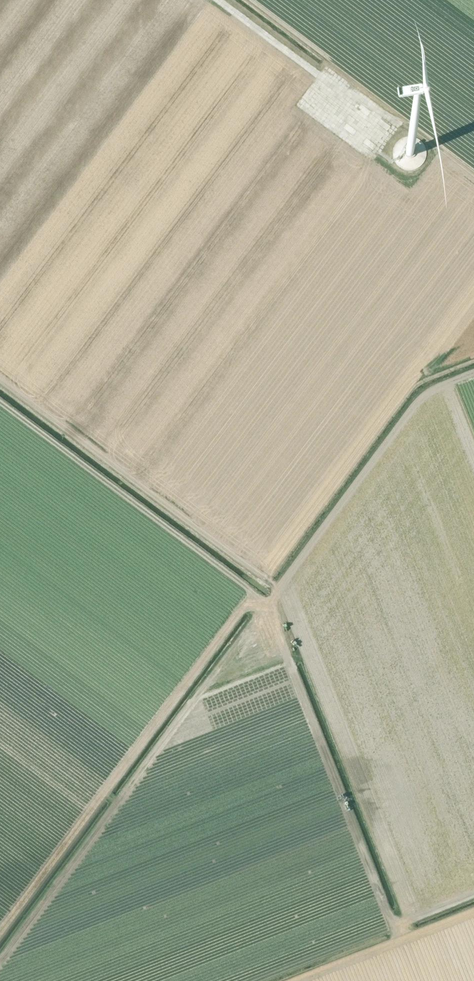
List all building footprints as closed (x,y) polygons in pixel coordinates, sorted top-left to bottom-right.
[(415,153),(415,152),(414,152),(414,151),(414,150),(413,149),(412,148),(411,148),(410,147),(409,147),(408,147),(408,148),(407,148),(406,148),(406,149),(405,149),(405,150),(404,150),(404,151),(404,152),(404,153),(404,154),(404,155),(404,156),(405,156),(405,157),(406,157),(406,158),(407,158),(408,158),(409,158),(410,158),(411,158),(412,158),(412,157),(413,157),(413,156),(414,156),(414,155),(414,154),(415,153)]
